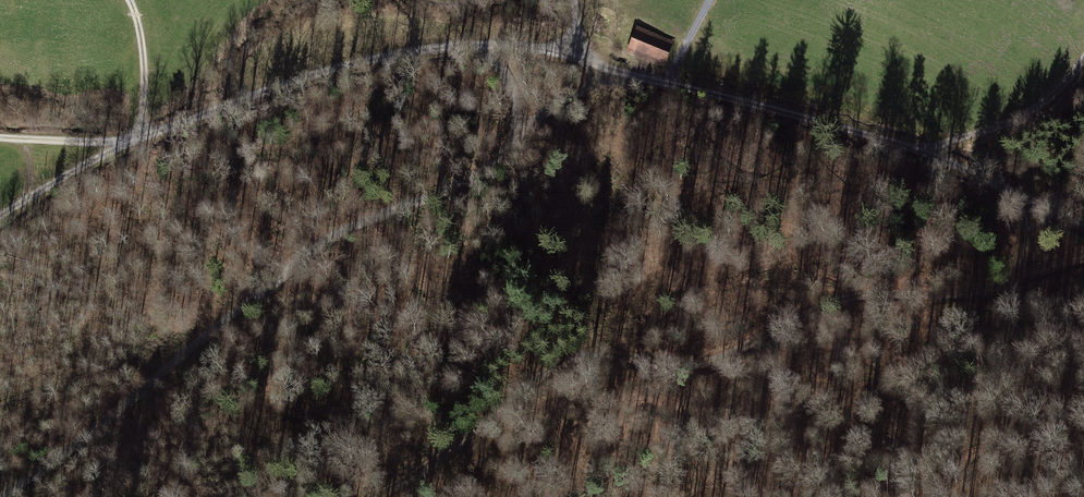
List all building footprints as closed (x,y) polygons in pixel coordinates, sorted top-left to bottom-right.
[(637,28),(628,51),(663,65),(672,42),(637,28)]
